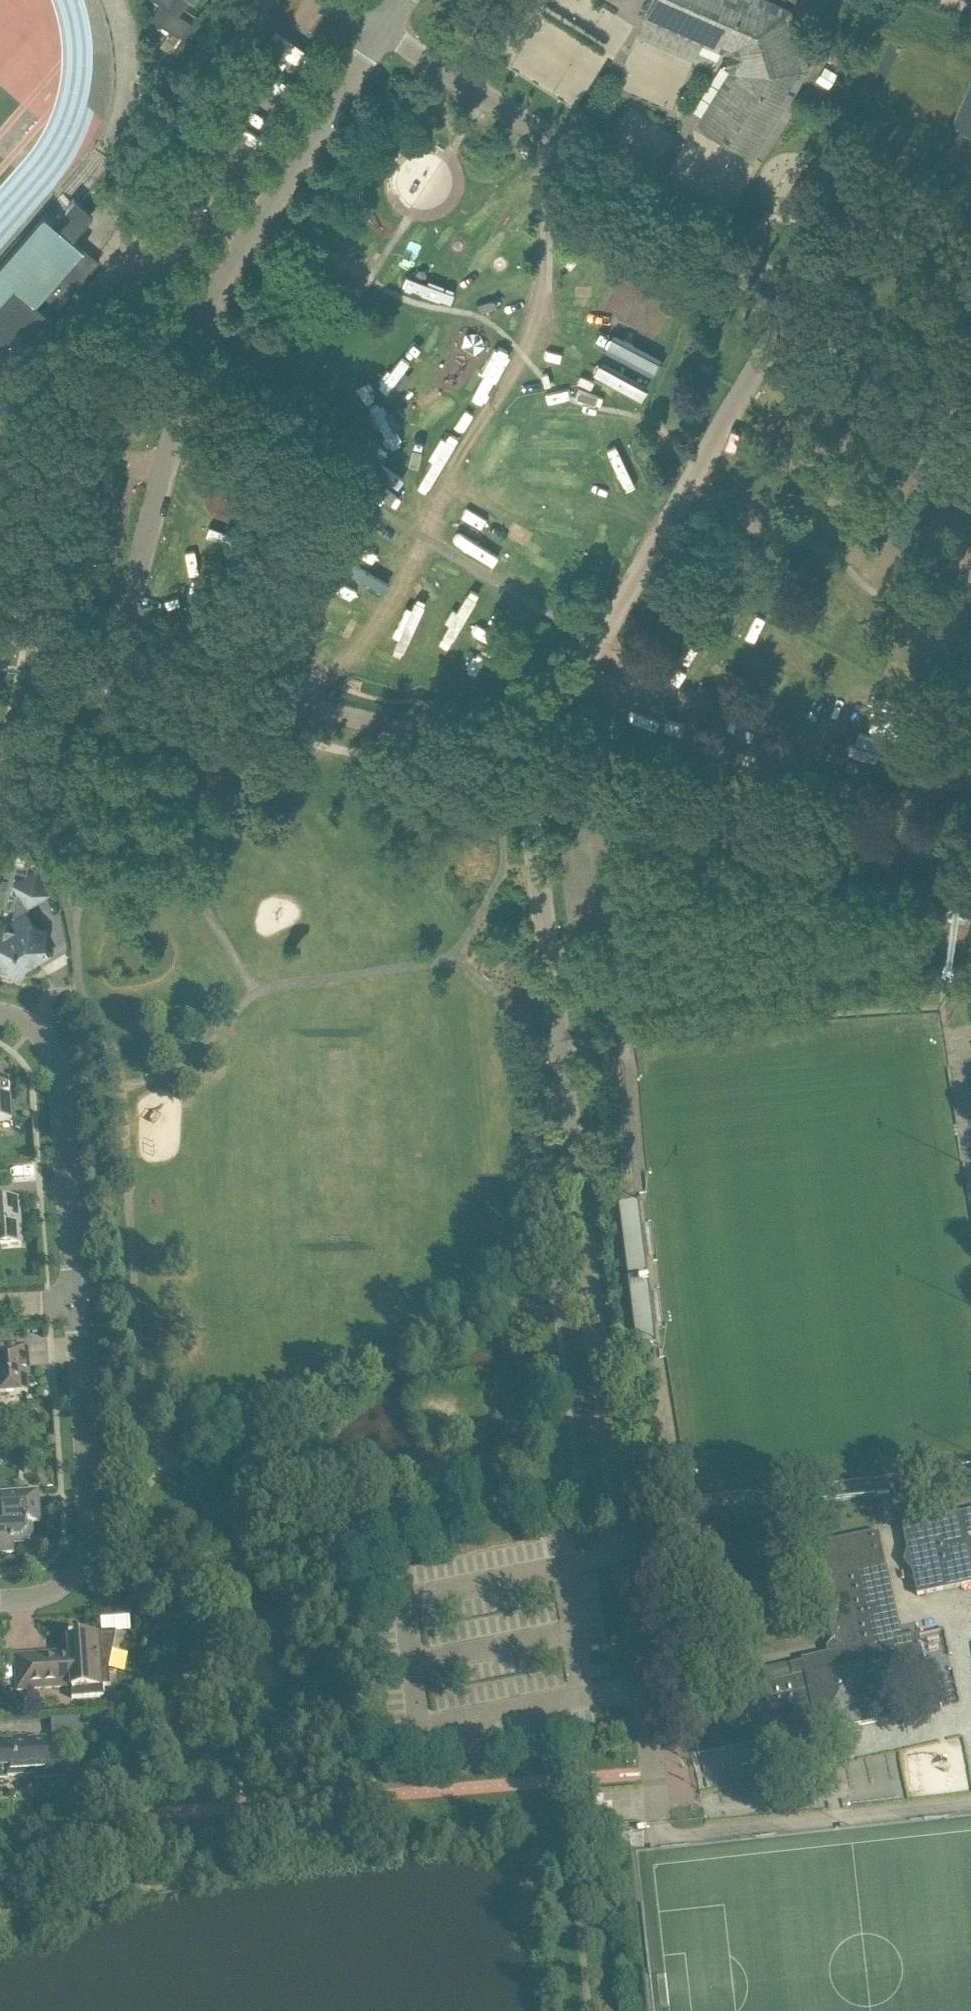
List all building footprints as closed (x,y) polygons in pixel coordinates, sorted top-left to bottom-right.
[(151,18),(182,37),(192,22),(179,14),(187,0),(157,0),(161,3),(151,18)] [(752,155),(806,67),(788,9),(767,0),(652,0),(646,15),(724,49),(725,53),(723,54),(727,67),(729,66),(731,70),(698,122),(752,155)] [(944,166),(970,178),(970,85),(965,98),(961,106),(950,131),(947,137),(946,139),(954,143),(944,166)] [(21,350),(16,346),(26,335),(28,337),(29,337),(30,337),(31,337),(32,337),(33,337),(35,336),(52,315),(51,315),(99,260),(72,236),(93,212),(74,195),(65,206),(72,212),(59,226),(42,211),(0,261),(0,374),(21,350)] [(18,880),(13,883),(18,891),(26,905),(49,892),(36,870),(18,880)] [(23,974),(25,967),(39,959),(43,941),(46,929),(34,926),(25,911),(11,919),(2,925),(0,925),(0,968),(23,974)] [(12,1120),(9,1080),(2,1080),(2,1075),(0,1074),(0,1121),(12,1120)] [(20,1243),(17,1199),(6,1200),(0,1201),(0,1244),(20,1243)] [(619,1205),(637,1349),(653,1347),(635,1203),(619,1205)] [(28,1393),(26,1366),(29,1366),(27,1345),(0,1347),(0,1395),(28,1393)] [(1,1507),(2,1523),(0,1524),(0,1553),(14,1552),(13,1539),(21,1538),(27,1530),(27,1523),(40,1522),(38,1490),(6,1492),(7,1506),(1,1507)] [(903,1525),(908,1549),(912,1548),(917,1571),(913,1571),(918,1595),(970,1584),(970,1559),(965,1537),(970,1536),(970,1510),(903,1525)] [(721,1709),(691,1716),(698,1750),(759,1736),(757,1731),(768,1728),(770,1734),(809,1725),(811,1731),(812,1736),(831,1732),(891,1719),(884,1689),(879,1668),(908,1661),(903,1637),(897,1638),(882,1568),(888,1567),(880,1530),(877,1531),(820,1543),(827,1579),(821,1580),(837,1651),(803,1658),(804,1662),(791,1664),(793,1677),(782,1680),(771,1682),(747,1687),(751,1703),(721,1709)] [(57,1653),(15,1656),(18,1689),(27,1688),(38,1688),(71,1685),(71,1688),(72,1698),(104,1696),(103,1685),(110,1685),(109,1669),(116,1631),(95,1632),(64,1634),(66,1657),(60,1658),(57,1653)] [(52,1738),(84,1736),(83,1715),(50,1717),(52,1738)] [(4,1742),(0,1746),(0,1777),(34,1774),(34,1778),(62,1776),(61,1755),(47,1756),(46,1739),(4,1742)]
